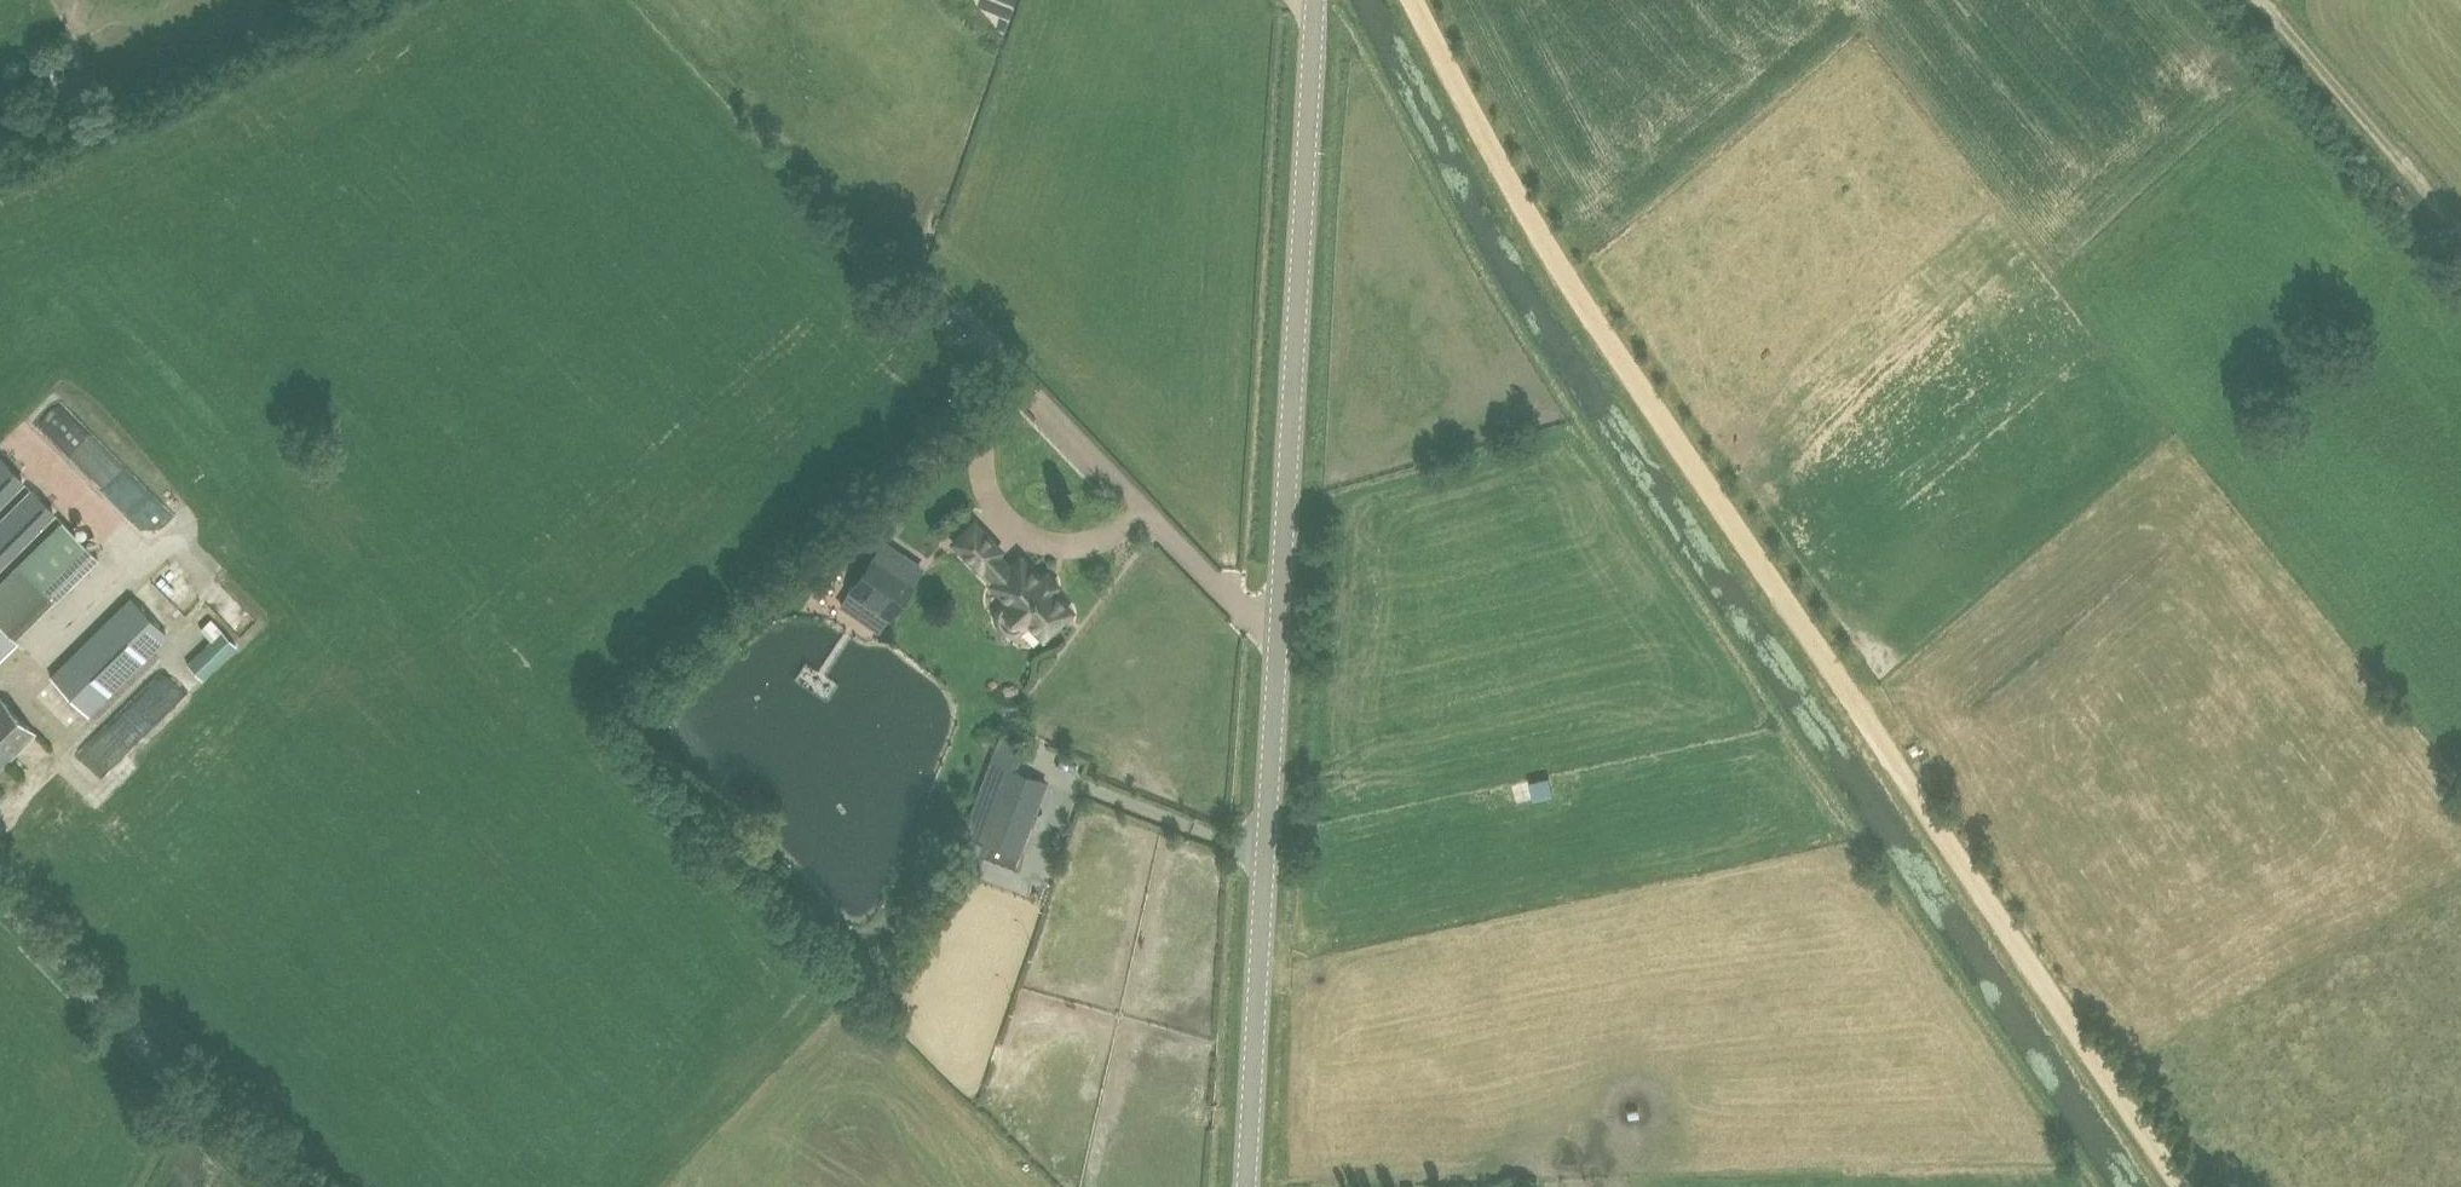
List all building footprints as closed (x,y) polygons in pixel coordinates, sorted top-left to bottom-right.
[(64,403),(48,419),(130,500),(146,484),(64,403)] [(20,476),(0,456),(0,496),(20,476)] [(0,517),(0,559),(52,508),(31,487),(0,517)] [(0,582),(0,622),(16,637),(98,555),(63,520),(0,582)] [(966,555),(987,535),(974,521),(953,541),(966,555)] [(902,572),(910,560),(894,549),(886,561),(875,553),(852,587),(889,613),(913,580),(902,572)] [(1066,606),(1024,562),(1015,570),(1011,566),(993,583),(1007,599),(1002,604),(1000,606),(999,607),(999,609),(998,610),(998,612),(997,614),(997,615),(997,617),(998,619),(998,620),(999,622),(1000,623),(1001,625),(1002,626),(1003,627),(1005,628),(1008,629),(1009,629),(1013,630),(1016,629),(1019,628),(1022,626),(1027,620),(1042,636),(1061,618),(1057,614),(1066,606)] [(88,712),(166,634),(130,599),(52,677),(88,712)] [(211,619),(207,622),(200,629),(211,639),(187,662),(202,678),(236,644),(222,629),(211,619)] [(0,622),(0,638),(8,630),(0,622)] [(166,673),(110,733),(138,759),(194,699),(166,673)] [(35,733),(0,698),(0,767),(35,733)] [(1029,827),(1033,826),(1038,815),(1036,810),(1046,782),(1004,767),(990,761),(963,832),(978,838),(1020,853),(1029,827)] [(102,772),(86,785),(104,807),(120,794),(102,772)] [(1542,777),(1544,798),(1571,795),(1569,774),(1542,777)] [(972,866),(981,842),(962,834),(948,871),(969,879),(974,867),(972,866)] [(1039,899),(1053,904),(1062,882),(1048,876),(1039,899)]
